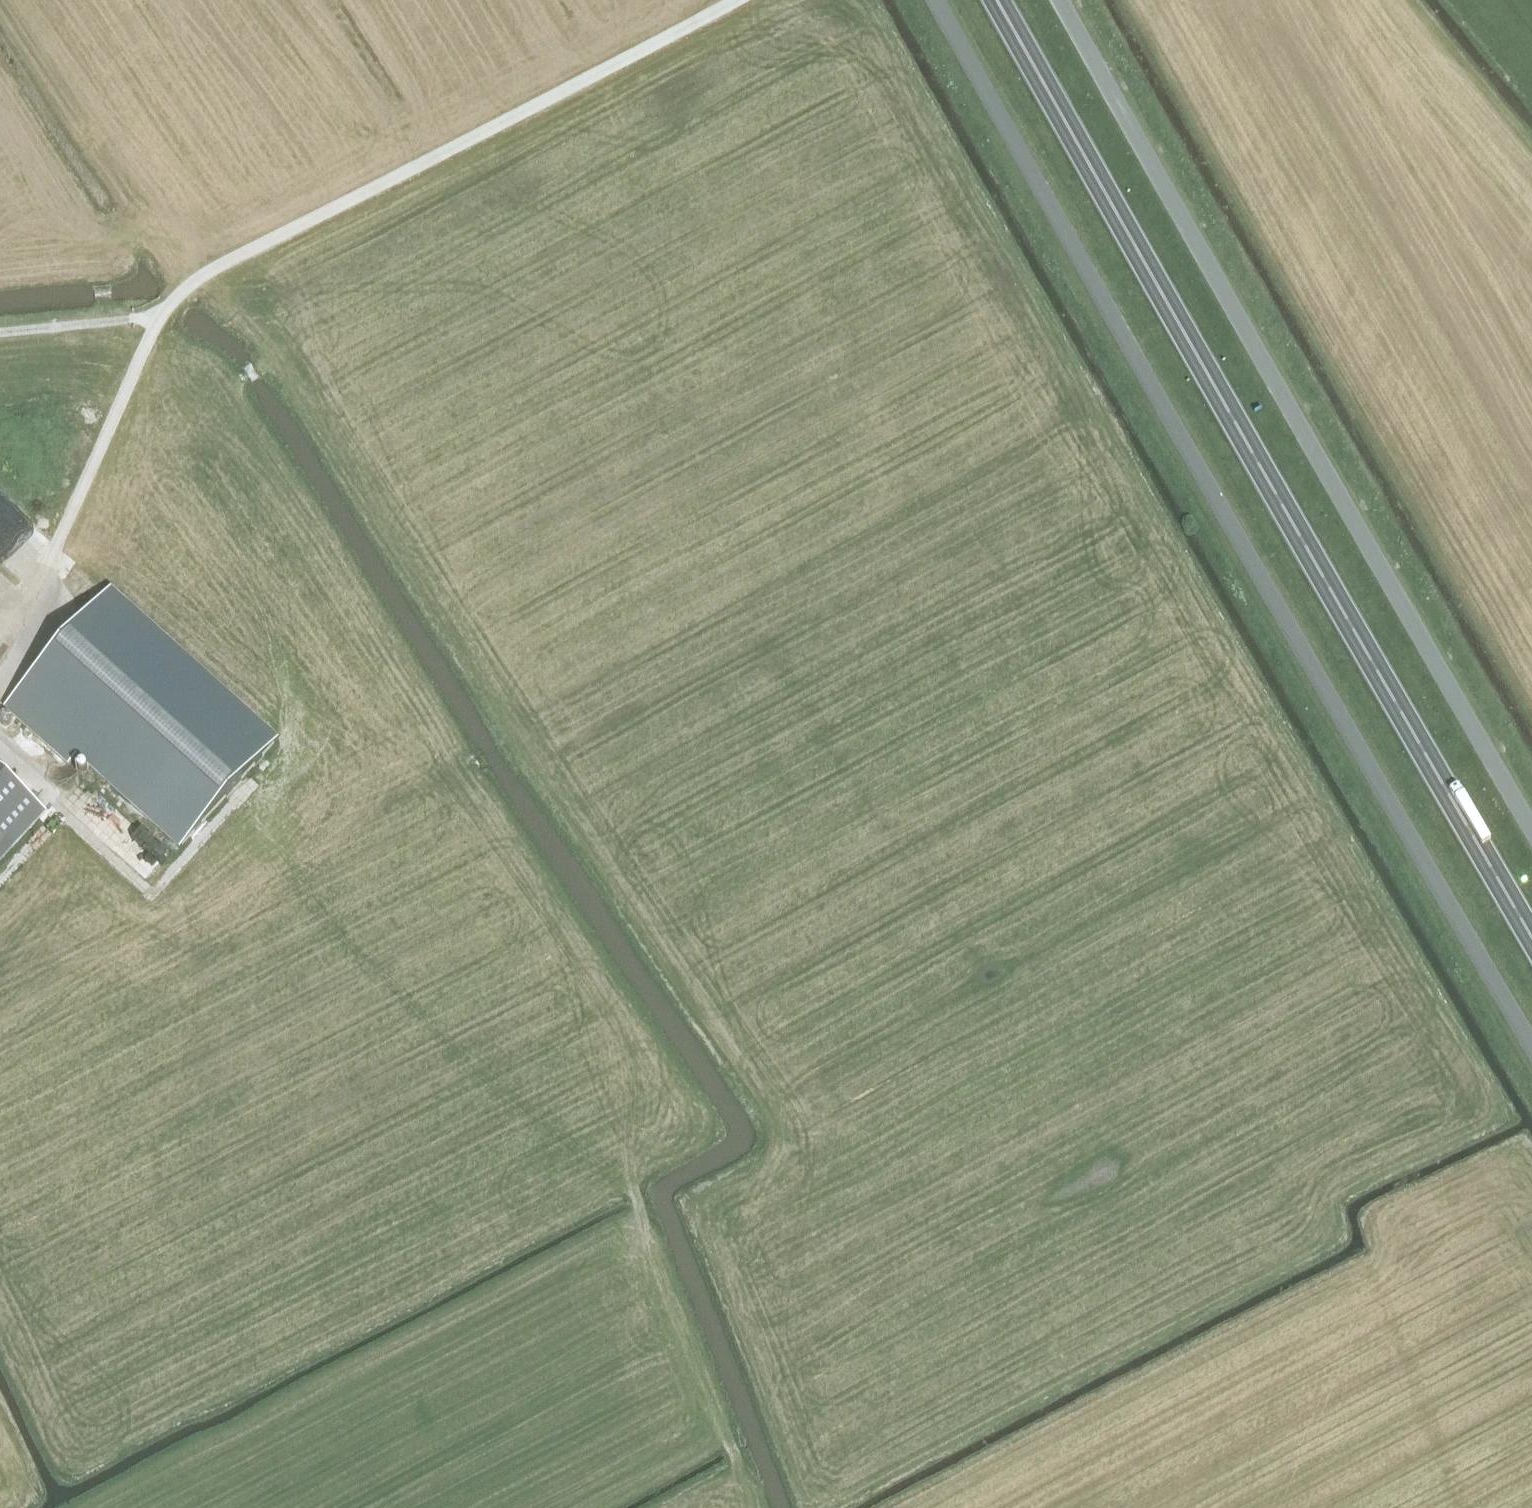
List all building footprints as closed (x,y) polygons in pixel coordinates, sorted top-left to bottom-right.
[(182,845),(274,743),(109,593),(5,707),(69,764),(80,752),(182,845)] [(19,844),(0,827),(0,865),(19,844)]
